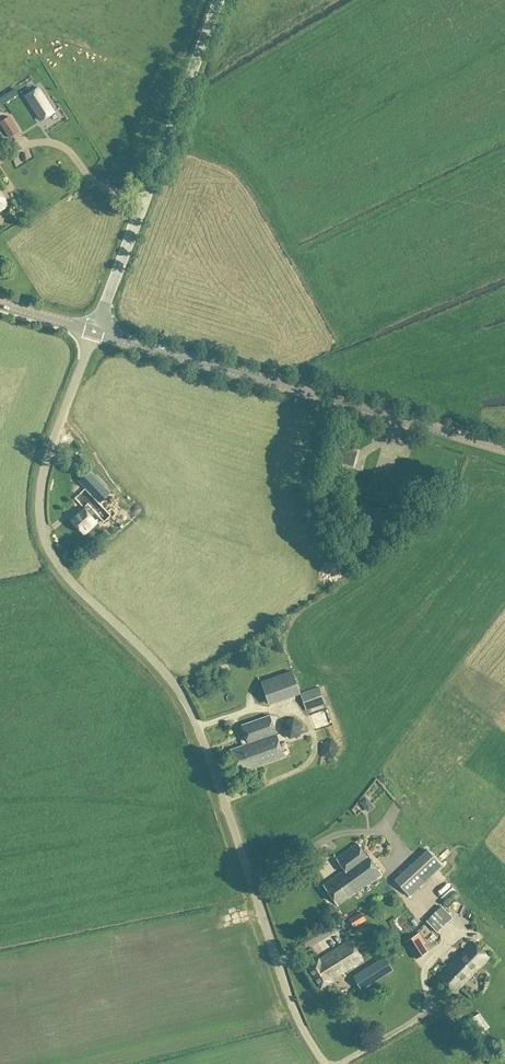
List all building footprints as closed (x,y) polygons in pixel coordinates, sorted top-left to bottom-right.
[(38,87),(25,95),(41,119),(54,111),(38,87)] [(0,97),(0,106),(16,96),(12,90),(0,97)] [(8,137),(14,133),(10,127),(14,125),(8,117),(0,122),(0,124),(8,137)] [(29,119),(23,123),(28,130),(34,126),(29,119)] [(63,200),(56,191),(47,198),(54,207),(63,200)] [(8,205),(0,192),(0,210),(8,205)] [(354,467),(357,453),(338,448),(334,462),(354,467)] [(90,472),(80,482),(88,490),(97,481),(90,472)] [(392,479),(375,474),(370,490),(367,498),(386,503),(388,495),(387,495),(392,479)] [(97,481),(88,490),(97,501),(107,491),(97,481)] [(84,508),(70,521),(83,534),(96,522),(94,521),(97,518),(102,523),(112,514),(102,504),(101,505),(85,488),(74,498),(84,508)] [(311,521),(305,525),(311,536),(318,533),(311,521)] [(267,708),(300,700),(293,674),(261,682),(267,708)] [(319,688),(306,692),(301,693),(299,694),(305,711),(325,705),(319,688)] [(311,716),(314,730),(328,727),(325,713),(311,716)] [(250,743),(275,734),(269,716),(241,725),(247,744),(229,750),(237,774),(259,766),(250,743)] [(286,742),(299,738),(293,719),(281,723),(286,742)] [(250,743),(259,766),(283,758),(275,734),(250,743)] [(324,745),(319,757),(332,761),(336,749),(324,745)] [(347,871),(361,889),(381,874),(367,854),(365,855),(357,843),(335,859),(344,871),(347,871)] [(442,872),(437,865),(425,851),(394,880),(406,893),(408,892),(413,899),(442,872)] [(337,906),(361,889),(347,871),(344,871),(345,872),(340,875),(339,873),(322,886),(337,906)] [(443,905),(455,893),(451,889),(439,900),(443,905)] [(452,918),(441,906),(426,921),(437,933),(452,918)] [(359,912),(348,919),(353,928),(365,921),(359,912)] [(338,933),(314,945),(318,954),(342,941),(338,933)] [(422,944),(424,943),(419,933),(405,942),(415,960),(428,952),(422,944)] [(306,966),(320,988),(331,981),(331,980),(362,960),(350,940),(318,960),(317,959),(306,966)] [(488,958),(472,943),(438,977),(454,993),(488,958)] [(367,987),(390,972),(392,971),(384,958),(359,974),(367,987)]
